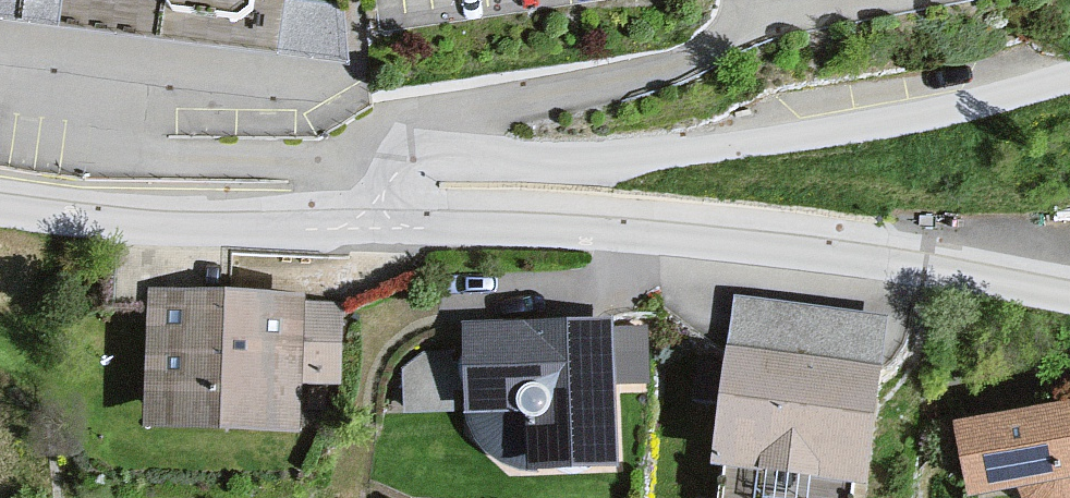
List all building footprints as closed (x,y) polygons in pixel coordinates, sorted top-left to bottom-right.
[(267,10),(268,0),(201,0),(267,10)] [(303,300),(148,291),(140,425),(298,434),(301,386),(337,388),(341,312),(307,310),(303,300)] [(890,322),(734,305),(715,470),(871,488),(890,322)] [(615,323),(464,324),(464,418),(476,438),(498,459),(524,474),(616,473),(615,323)] [(955,428),(965,497),(1069,497),(1069,411),(955,428)]
